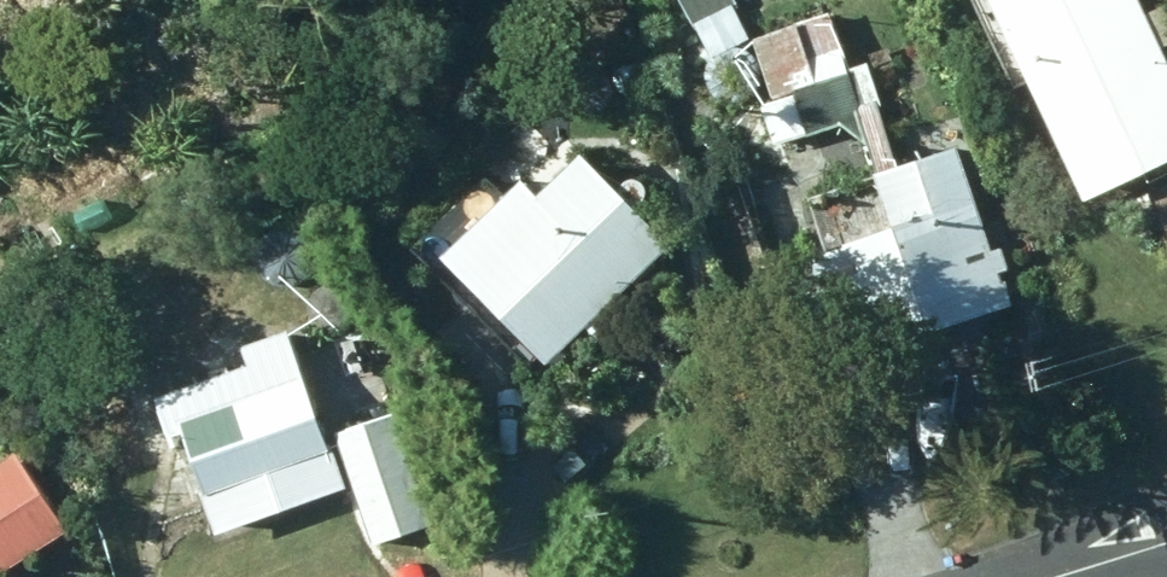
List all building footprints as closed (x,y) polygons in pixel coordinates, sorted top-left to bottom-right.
[(750,37),(734,7),(738,5),(735,0),(680,0),(712,58),(750,37)] [(1081,203),(1166,163),(1166,62),(1162,51),(1166,49),(1166,9),(1147,17),(1139,0),(987,0),(1081,203)] [(991,255),(956,151),(900,169),(878,104),(861,111),(830,16),(750,41),(773,107),(763,111),(775,150),(853,125),(888,231),(846,247),(880,347),(994,310),(989,292),(1002,289),(997,275),(1008,271),(1001,252),(991,255)] [(618,299),(670,246),(578,156),(536,199),(520,183),(441,263),(549,370),(586,333),(596,343),(629,310),(618,299)] [(481,394),(518,359),(464,303),(428,338),(481,394)] [(180,440),(218,539),(346,490),(286,333),(241,350),(248,368),(155,403),(170,443),(180,440)] [(335,438),(373,547),(434,525),(394,417),(335,438)] [(69,534),(19,454),(0,466),(0,576),(69,534)]
